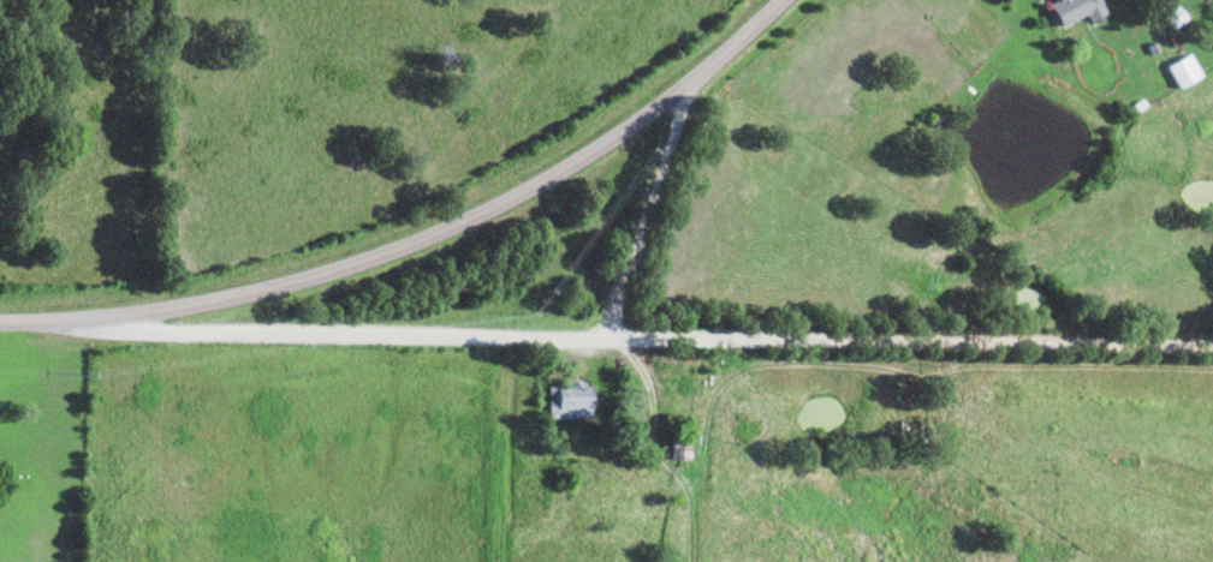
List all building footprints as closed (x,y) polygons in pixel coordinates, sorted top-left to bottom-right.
[(1101,0),(1050,0),(1066,28),(1088,16),(1092,24),(1109,15),(1101,0)] [(1180,90),(1204,80),(1194,56),(1170,66),(1180,90)] [(549,388),(550,419),(595,418),(594,387),(549,388)]
